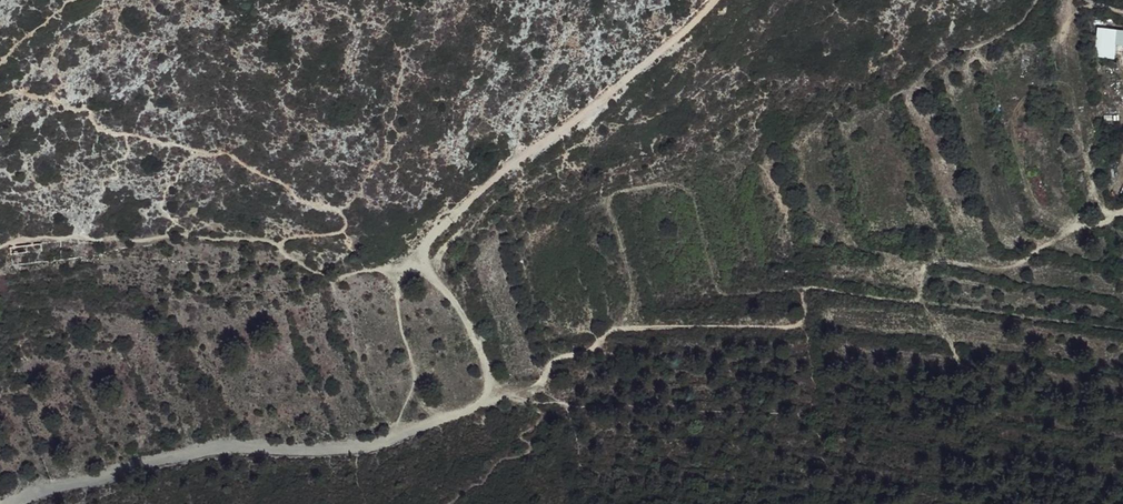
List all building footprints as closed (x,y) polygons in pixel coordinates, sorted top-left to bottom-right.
[(1097,27),(1093,56),(1114,59),(1116,44),(1122,45),(1122,30),(1097,27)]
